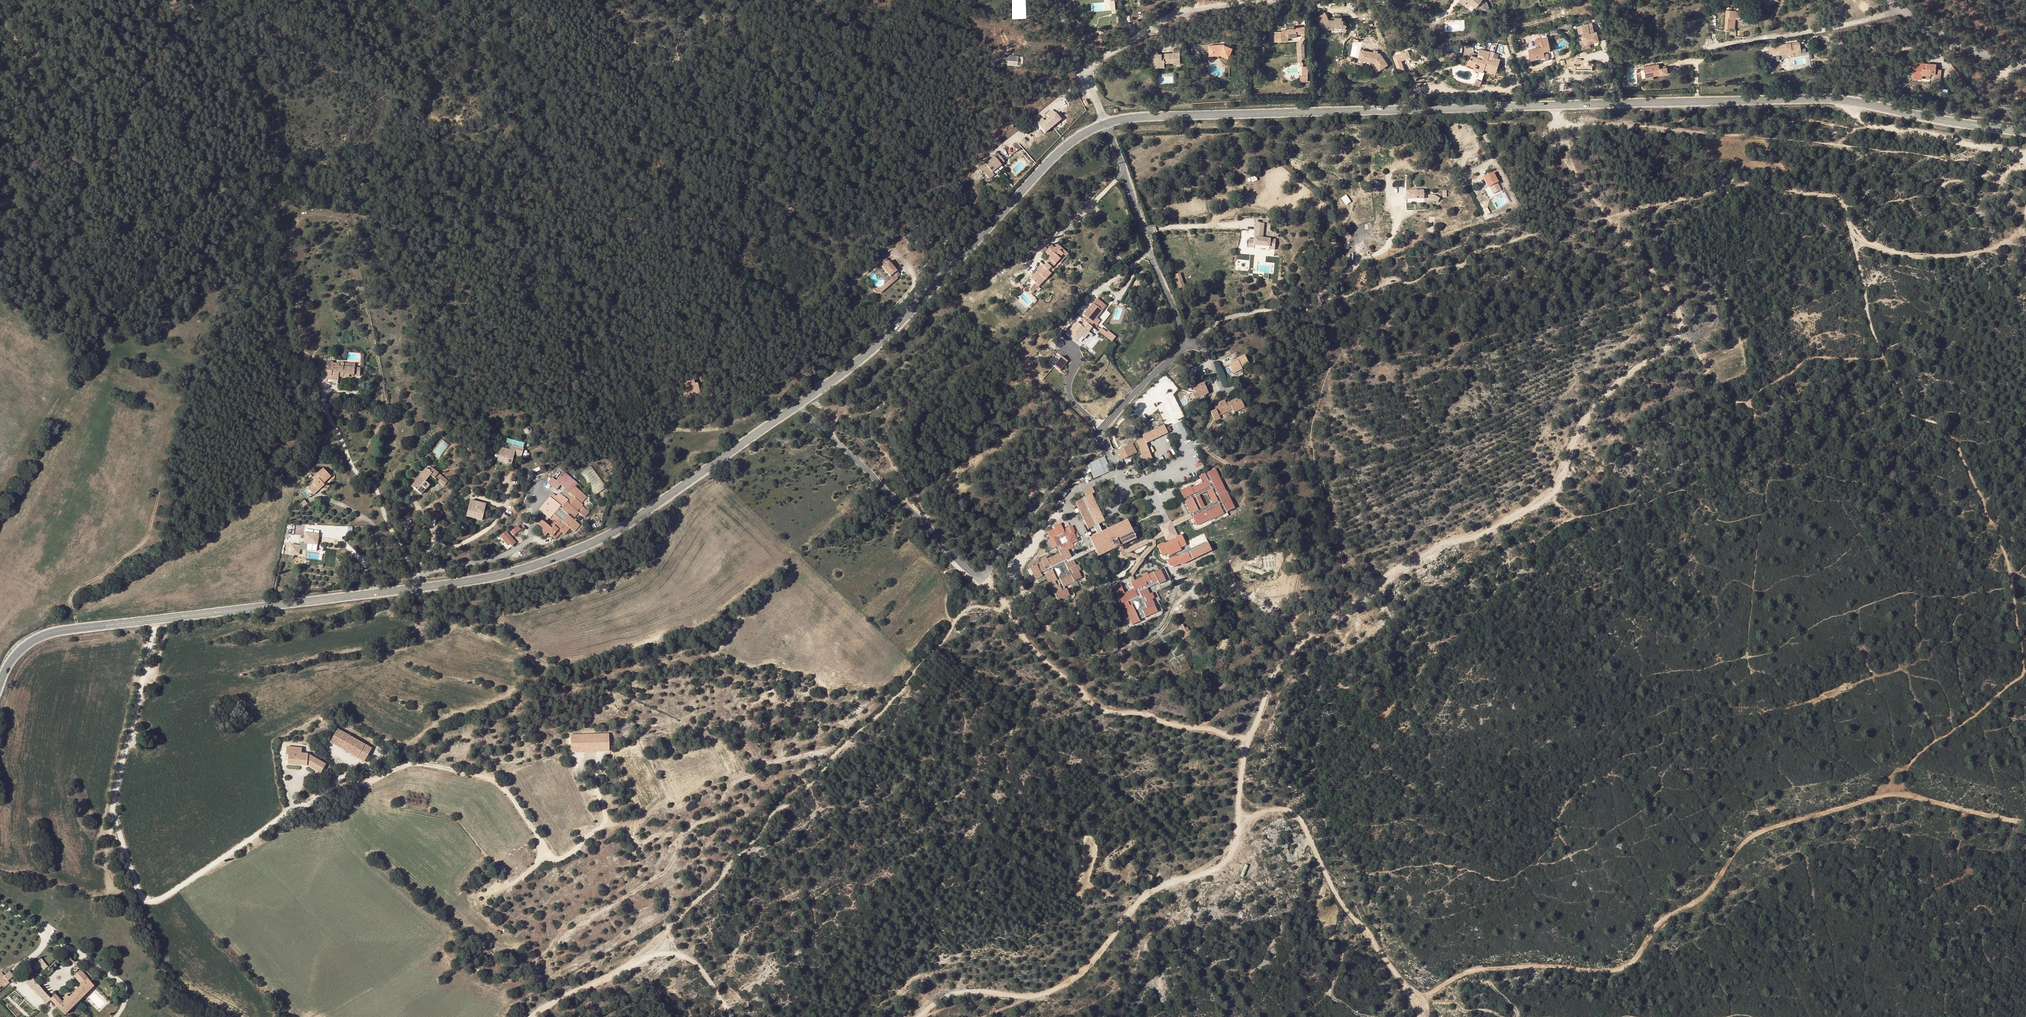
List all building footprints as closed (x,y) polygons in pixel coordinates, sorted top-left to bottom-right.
[(1742,18),(1743,11),(1726,10),(1725,29),(1730,30),(1731,17),(1735,17),(1742,18)] [(1327,13),(1318,18),(1322,25),(1324,24),(1329,32),(1347,32),(1350,25),(1345,23),(1345,20),(1343,20),(1343,18),(1336,17),(1336,19),(1330,19),(1327,13)] [(1582,49),(1592,47),(1591,42),(1600,41),(1598,30),(1595,31),(1593,23),(1577,26),(1579,34),(1583,33),(1584,39),(1580,40),(1582,49)] [(1287,36),(1297,36),(1297,35),(1297,29),(1283,30),(1283,31),(1275,32),(1276,42),(1287,41),(1287,36)] [(1544,52),(1551,50),(1548,37),(1535,40),(1536,46),(1542,44),(1543,47),(1529,50),(1531,60),(1537,59),(1545,57),(1545,54),(1544,52)] [(1775,46),(1776,53),(1776,55),(1787,53),(1792,53),(1793,54),(1802,53),(1800,44),(1791,45),(1791,43),(1775,46)] [(1230,57),(1234,49),(1226,45),(1225,46),(1222,46),(1221,45),(1210,46),(1211,52),(1215,51),(1215,54),(1223,53),(1230,57)] [(1381,53),(1360,49),(1358,59),(1375,62),(1380,69),(1388,64),(1381,53)] [(1481,49),(1479,54),(1484,56),(1484,58),(1488,60),(1492,61),(1493,57),(1490,55),(1490,52),(1481,49)] [(1181,65),(1181,54),(1174,55),(1174,53),(1165,53),(1165,55),(1163,55),(1158,55),(1158,51),(1152,54),(1152,58),(1156,58),(1156,62),(1156,65),(1165,65),(1165,64),(1174,63),(1174,65),(1181,65)] [(1548,53),(1545,54),(1545,57),(1537,59),(1538,63),(1549,61),(1550,59),(1548,53)] [(1396,56),(1393,57),(1399,70),(1401,69),(1403,68),(1398,55),(1396,56)] [(1484,70),(1485,69),(1488,60),(1484,58),(1483,59),(1472,56),(1469,64),(1476,66),(1477,63),(1478,63),(1481,65),(1480,69),(1484,70)] [(1494,61),(1492,61),(1488,60),(1485,69),(1492,71),(1493,70),(1497,71),(1501,59),(1495,57),(1494,61)] [(1930,73),(1935,74),(1941,75),(1942,71),(1936,69),(1937,65),(1928,63),(1927,65),(1927,68),(1923,67),(1922,73),(1930,75),(1930,73)] [(1659,64),(1644,67),(1646,77),(1653,76),(1661,75),(1668,74),(1667,67),(1659,68),(1659,64)] [(1036,122),(1045,133),(1062,120),(1053,109),(1036,122)] [(983,175),(990,183),(994,179),(993,177),(1002,170),(1001,168),(1004,165),(998,157),(985,168),(987,171),(983,175)] [(1492,174),(1486,177),(1488,182),(1487,183),(1489,186),(1496,182),(1492,174)] [(1405,190),(1405,199),(1423,199),(1423,190),(1416,190),(1416,192),(1412,192),(1412,190),(1405,190)] [(1342,198),(1346,205),(1351,202),(1347,195),(1342,198)] [(1256,222),(1255,229),(1271,230),(1272,223),(1256,222)] [(1248,247),(1253,248),(1253,245),(1263,246),(1262,249),(1274,250),(1275,242),(1270,241),(1271,230),(1255,229),(1254,240),(1249,239),(1248,247)] [(1051,257),(1045,262),(1047,263),(1051,267),(1056,262),(1057,263),(1061,259),(1060,258),(1064,254),(1060,250),(1056,254),(1052,251),(1055,248),(1052,245),(1046,252),(1051,257)] [(896,278),(884,263),(880,267),(882,269),(879,271),(887,281),(890,278),(893,281),(896,278)] [(1043,278),(1045,279),(1051,273),(1049,272),(1052,269),(1051,267),(1047,263),(1044,266),(1043,265),(1031,278),(1036,283),(1037,284),(1043,278)] [(1173,275),(1176,289),(1185,287),(1181,273),(1173,275)] [(1045,279),(1043,278),(1037,284),(1036,283),(1030,289),(1034,292),(1036,289),(1039,292),(1041,289),(1038,287),(1039,286),(1045,279)] [(1096,317),(1102,310),(1093,303),(1083,314),(1085,315),(1082,318),(1085,321),(1092,326),(1094,323),(1093,322),(1096,317)] [(1076,341),(1082,334),(1086,329),(1087,330),(1088,331),(1092,326),(1085,321),(1081,325),(1077,322),(1067,333),(1076,341)] [(1108,330),(1107,332),(1101,328),(1098,331),(1112,342),(1117,336),(1108,330)] [(1244,355),(1235,359),(1236,361),(1233,363),(1229,365),(1233,373),(1242,369),(1241,367),(1249,363),(1244,355)] [(1061,356),(1054,366),(1060,371),(1067,361),(1061,356)] [(1219,363),(1215,365),(1224,388),(1228,386),(1219,363)] [(322,367),(319,376),(324,377),(322,386),(328,388),(329,384),(331,381),(335,382),(334,385),(339,387),(340,385),(345,386),(347,379),(336,376),(337,373),(333,371),(332,372),(327,371),(327,368),(322,367)] [(700,393),(697,382),(694,383),(693,380),(680,384),(684,398),(700,393)] [(1197,392),(1193,394),(1195,399),(1208,393),(1204,382),(1193,387),(1195,390),(1196,390),(1197,392)] [(330,402),(342,402),(342,393),(330,393),(330,402)] [(1240,397),(1229,402),(1230,403),(1226,405),(1225,404),(1226,403),(1225,400),(1214,405),(1216,409),(1211,412),(1215,420),(1220,418),(1219,415),(1232,408),(1234,412),(1244,407),(1240,397)] [(327,402),(318,399),(316,405),(325,408),(327,402)] [(1164,425),(1143,435),(1144,437),(1137,441),(1142,454),(1144,454),(1149,452),(1146,443),(1168,433),(1164,425)] [(441,457),(449,445),(442,440),(433,452),(441,457)] [(1133,443),(1120,449),(1122,454),(1120,455),(1122,459),(1137,452),(1133,443)] [(1144,454),(1147,462),(1153,460),(1149,452),(1144,454)] [(489,460),(485,472),(490,473),(490,474),(499,477),(502,469),(502,466),(509,468),(511,461),(499,458),(498,463),(489,460)] [(316,480),(308,488),(314,495),(325,484),(323,481),(329,475),(322,467),(316,473),(312,476),(316,480)] [(418,470),(402,490),(411,498),(422,485),(420,484),(424,478),(432,484),(436,478),(425,469),(422,473),(418,470)] [(1180,490),(1184,498),(1186,498),(1187,500),(1185,501),(1191,513),(1193,512),(1195,515),(1193,516),(1197,525),(1207,520),(1223,512),(1222,511),(1225,510),(1226,512),(1234,509),(1225,491),(1215,469),(1208,472),(1208,473),(1205,474),(1205,473),(1199,476),(1202,483),(1192,488),(1191,486),(1180,490)] [(567,492),(573,485),(572,484),(575,481),(560,470),(553,480),(549,477),(545,482),(554,490),(558,485),(563,489),(567,492)] [(566,499),(559,494),(558,493),(553,499),(550,497),(540,510),(545,515),(539,523),(543,527),(548,530),(549,529),(552,532),(555,534),(558,532),(560,533),(565,528),(568,530),(571,526),(575,529),(581,521),(574,515),(578,509),(576,508),(581,502),(582,501),(580,500),(584,493),(573,485),(567,492),(570,494),(566,499)] [(566,499),(570,494),(567,492),(563,489),(559,494),(566,499)] [(1225,491),(1234,509),(1235,508),(1227,490),(1225,491)] [(1088,529),(1094,526),(1098,524),(1102,522),(1105,521),(1092,494),(1085,497),(1082,499),(1076,502),(1088,529)] [(584,505),(581,502),(576,508),(578,509),(580,510),(584,505)] [(589,509),(584,505),(580,510),(585,514),(589,509)] [(1177,522),(1178,523),(1190,518),(1193,516),(1195,515),(1193,512),(1191,513),(1186,515),(1176,520),(1177,522)] [(474,517),(458,513),(455,526),(471,530),(474,517)] [(1177,522),(1176,520),(1169,526),(1160,533),(1161,535),(1162,536),(1178,523),(1177,522)] [(1119,524),(1102,532),(1098,534),(1090,538),(1094,546),(1096,549),(1098,555),(1115,548),(1118,546),(1136,538),(1129,522),(1120,526),(1119,524)] [(285,534),(292,535),(294,525),(286,523),(285,534)] [(1056,547),(1060,553),(1068,549),(1074,546),(1072,543),(1078,540),(1074,532),(1075,531),(1072,525),(1067,527),(1067,526),(1063,528),(1060,523),(1053,526),(1055,528),(1048,531),(1051,538),(1050,539),(1054,548),(1056,547)] [(517,529),(511,534),(514,537),(520,532),(517,529)] [(299,555),(300,549),(317,551),(319,533),(305,532),(304,542),(300,542),(300,545),(290,544),(289,554),(299,555)] [(1126,551),(1126,552),(1149,542),(1155,540),(1162,536),(1161,535),(1160,533),(1125,549),(1126,551)] [(504,534),(501,538),(508,545),(510,543),(513,546),(515,543),(504,534)] [(1158,545),(1162,555),(1168,553),(1169,555),(1181,549),(1180,547),(1186,544),(1182,534),(1175,537),(1176,538),(1164,543),(1164,542),(1158,545)] [(1209,542),(1189,551),(1193,559),(1212,550),(1209,542)] [(1090,548),(1071,557),(1073,560),(1074,560),(1096,549),(1094,546),(1090,548)] [(1115,548),(1120,559),(1121,558),(1123,556),(1126,552),(1126,551),(1125,549),(1119,549),(1118,546),(1115,548)] [(1082,577),(1078,571),(1080,570),(1078,565),(1076,566),(1073,560),(1069,562),(1067,559),(1071,557),(1068,549),(1059,554),(1059,555),(1054,558),(1053,557),(1048,559),(1047,557),(1042,559),(1043,562),(1031,567),(1037,579),(1043,576),(1042,575),(1045,573),(1050,583),(1048,584),(1050,590),(1053,588),(1058,600),(1069,595),(1067,588),(1065,589),(1064,586),(1082,577)] [(1176,555),(1167,559),(1169,564),(1173,566),(1181,562),(1182,563),(1191,559),(1188,551),(1178,556),(1176,555)] [(1131,582),(1135,581),(1133,577),(1123,556),(1121,558),(1120,559),(1123,565),(1129,578),(1131,582)] [(1160,569),(1148,574),(1147,572),(1142,575),(1143,577),(1135,581),(1131,582),(1134,588),(1135,590),(1127,593),(1127,592),(1119,595),(1123,603),(1120,604),(1123,609),(1125,608),(1127,614),(1123,615),(1125,620),(1130,618),(1132,624),(1140,621),(1140,620),(1157,611),(1152,599),(1154,598),(1152,593),(1149,594),(1147,588),(1159,582),(1160,584),(1166,581),(1160,569)] [(1183,624),(1180,626),(1185,636),(1191,633),(1187,627),(1185,628),(1183,624)] [(368,749),(333,731),(327,744),(362,762),(368,749)] [(609,751),(609,733),(570,734),(570,752),(609,751)] [(299,752),(284,751),(284,759),(286,759),(286,768),(299,769),(299,767),(305,767),(305,769),(306,769),(315,774),(316,772),(320,775),(324,767),(306,758),(299,757),(299,752)] [(47,967),(39,959),(23,975),(26,978),(37,967),(45,976),(54,967),(51,964),(47,967)] [(84,994),(92,986),(76,969),(68,977),(78,988),(84,994)] [(46,999),(43,996),(27,979),(22,984),(41,1004),(46,999)] [(61,1015),(84,994),(78,988),(66,1000),(53,986),(43,996),(46,999),(61,1015)]
